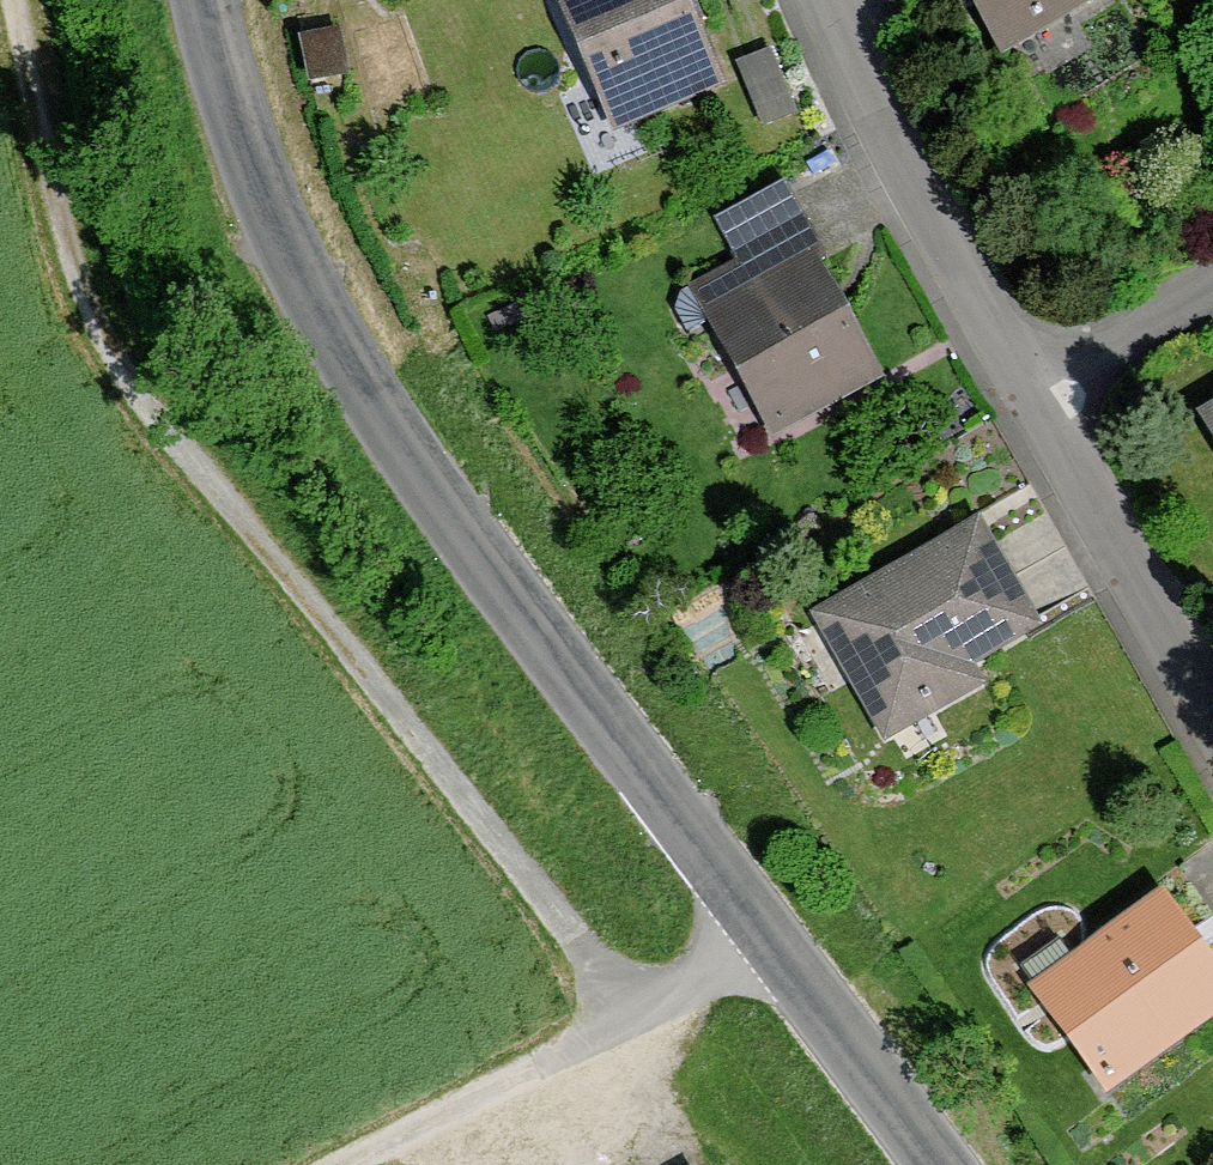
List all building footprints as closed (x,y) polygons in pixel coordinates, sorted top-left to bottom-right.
[(663,0),(540,0),(603,147),(707,102),(663,0)] [(993,67),(1110,0),(954,0),(993,67)] [(337,89),(328,42),(289,50),(298,97),(337,89)] [(781,120),(763,67),(731,78),(750,131),(781,120)] [(810,273),(787,232),(721,270),(725,277),(677,304),(763,456),(875,392),(808,274),(810,273)] [(1184,433),(1212,480),(1212,415),(1184,433)] [(1022,644),(963,536),(797,627),(867,755),(969,699),(958,679),(1022,644)] [(1148,907),(1012,1004),(1090,1113),(1212,1025),(1212,997),(1148,907)]
